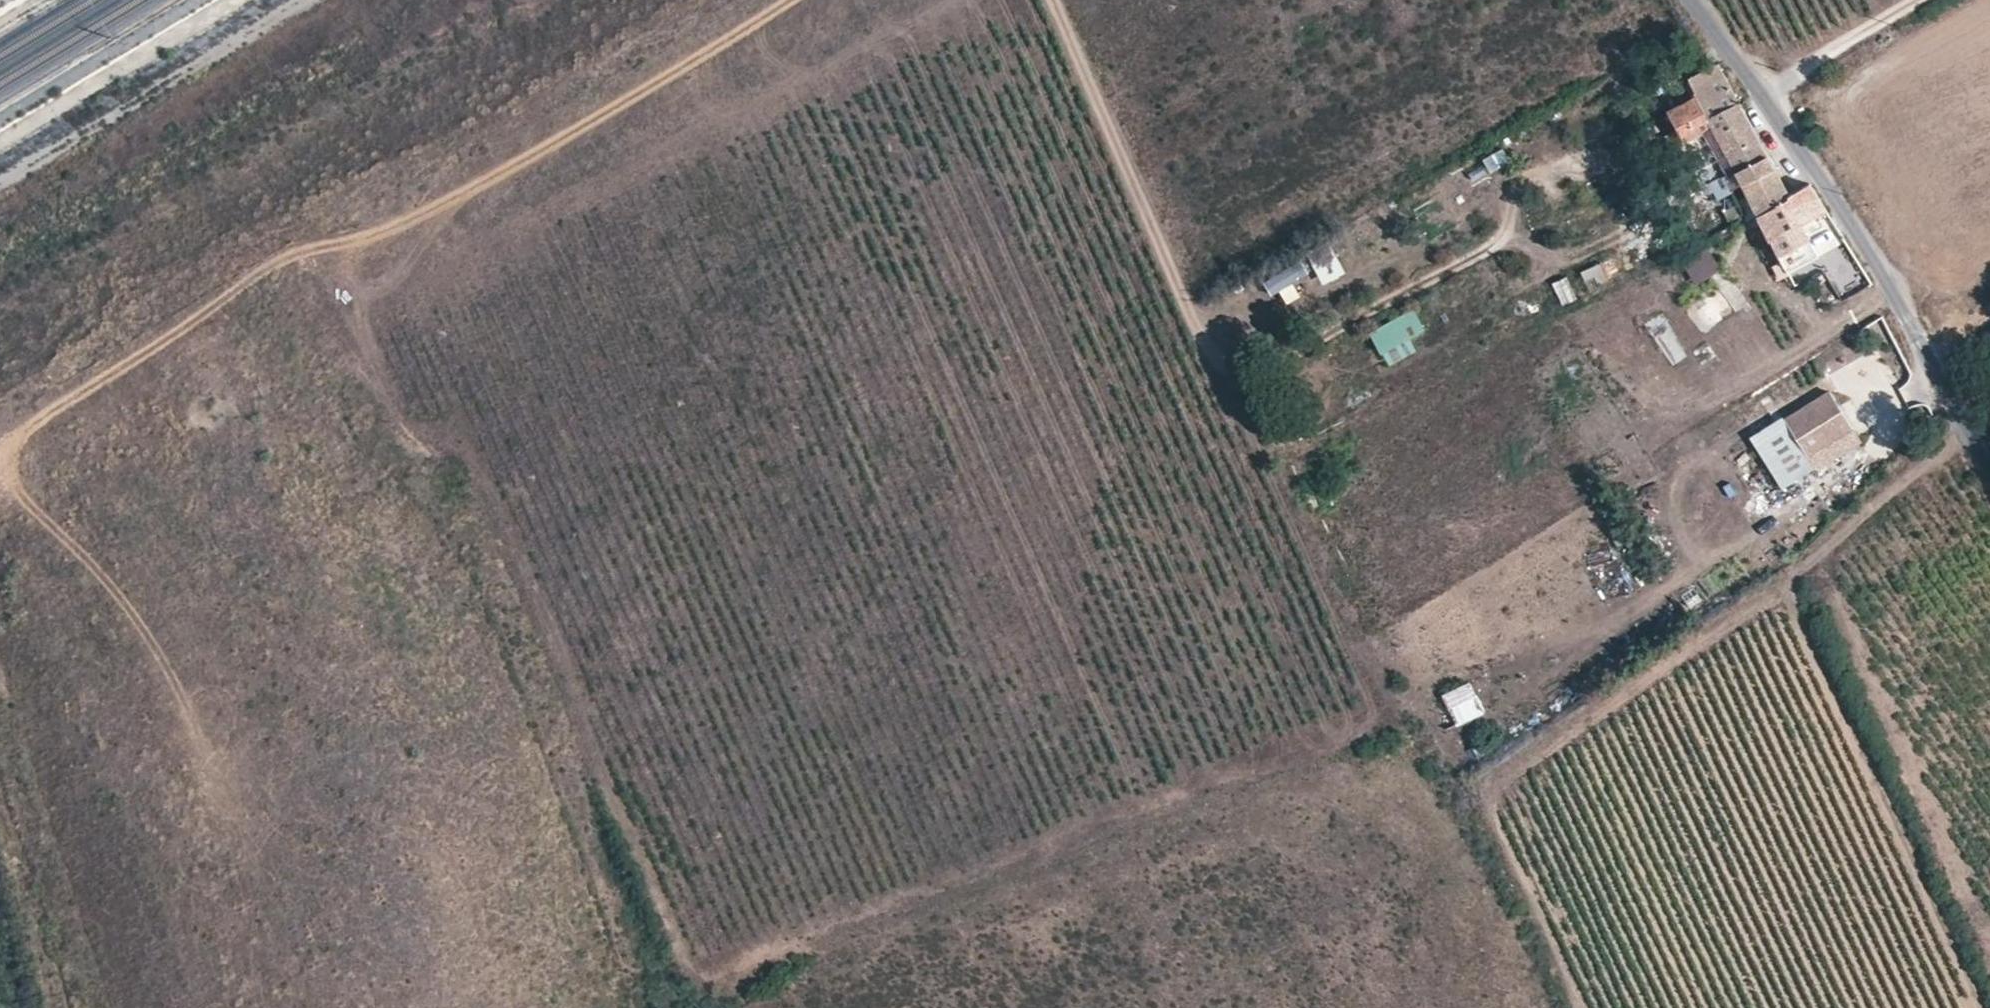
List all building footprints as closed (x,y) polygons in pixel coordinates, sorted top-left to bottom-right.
[(1677,143),(1698,185),(1732,170),(1739,184),(1773,166),(1715,63),(1685,76),(1694,95),(1667,110),(1683,140),(1677,143)] [(1739,184),(1727,190),(1744,222),(1756,215),(1791,197),(1773,166),(1739,184)] [(1756,215),(1783,267),(1797,259),(1799,263),(1814,255),(1805,236),(1833,222),(1821,202),(1810,187),(1791,197),(1756,215)] [(1320,284),(1341,276),(1325,232),(1262,255),(1276,294),(1318,279),(1320,284)] [(1706,245),(1665,265),(1681,297),(1722,277),(1706,245)] [(1588,289),(1608,281),(1601,263),(1580,271),(1588,289)] [(1552,283),(1561,306),(1576,300),(1567,277),(1552,283)] [(1728,277),(1686,310),(1704,333),(1746,300),(1728,277)] [(1648,290),(1613,312),(1623,328),(1658,306),(1648,290)] [(1369,333),(1388,367),(1417,352),(1410,340),(1426,332),(1413,309),(1369,333)] [(1655,373),(1687,357),(1665,313),(1632,330),(1655,373)] [(1783,418),(1808,458),(1851,431),(1826,391),(1783,418)] [(1473,683),(1444,692),(1454,725),(1484,716),(1473,683)]
